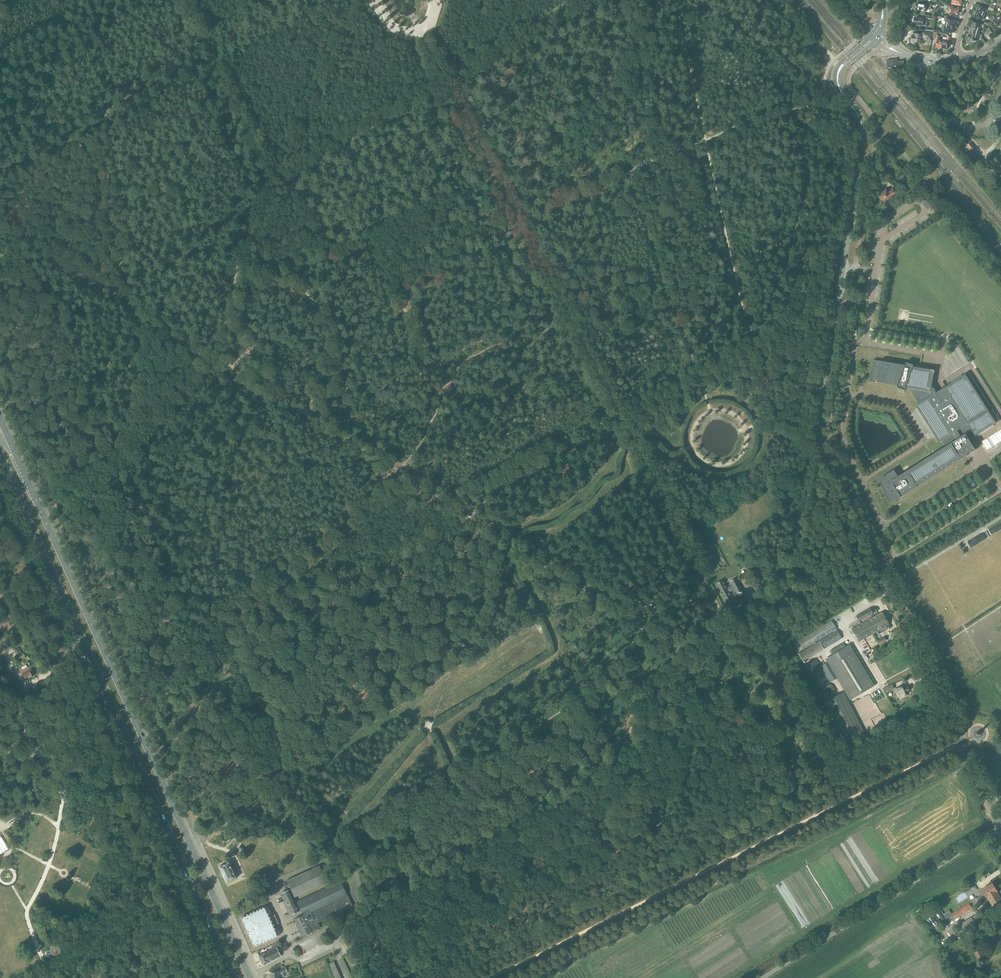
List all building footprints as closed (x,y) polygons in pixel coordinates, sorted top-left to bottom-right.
[(923,5),(917,4),(916,11),(917,11),(916,14),(925,15),(925,12),(926,12),(926,9),(931,10),(931,5),(927,4),(927,5),(923,4),(923,5)] [(977,11),(985,14),(986,12),(987,13),(988,11),(987,10),(987,9),(980,6),(978,9),(978,8),(977,11)] [(958,15),(959,11),(958,11),(959,8),(948,7),(947,10),(949,10),(949,13),(958,15)] [(985,14),(977,11),(976,14),(975,17),(985,21),(985,19),(984,18),(985,14)] [(989,19),(992,22),(993,21),(998,27),(1000,24),(1000,23),(996,18),(996,19),(992,15),(989,19)] [(944,21),(945,22),(945,25),(946,25),(954,27),(955,24),(954,24),(955,21),(952,20),(952,19),(945,17),(944,21)] [(926,27),(927,20),(915,18),(914,25),(926,27)] [(972,25),(971,28),(980,31),(981,27),(983,28),(984,25),(974,22),(973,25),(972,25)] [(954,27),(946,25),(945,25),(944,28),(943,28),(942,30),(952,33),(953,30),(954,27)] [(978,36),(982,37),(983,35),(979,34),(980,31),(971,28),(970,32),(971,32),(970,34),(978,37),(978,36)] [(923,31),(922,36),(914,34),(914,37),(913,37),(913,38),(912,38),(912,40),(912,41),(912,44),(916,44),(916,42),(921,43),(924,43),(925,36),(932,37),(933,32),(923,31)] [(940,48),(942,49),(943,41),(939,40),(940,36),(937,35),(937,33),(934,32),(933,38),(937,38),(936,44),(937,44),(936,48),(938,48),(938,49),(940,49),(940,48)] [(979,41),(980,40),(982,43),(985,42),(982,38),(982,37),(978,36),(978,37),(970,34),(969,34),(966,44),(969,44),(973,43),(974,43),(976,42),(976,41),(978,40),(979,41)] [(944,37),(943,41),(942,49),(944,49),(945,50),(946,49),(947,49),(948,46),(949,46),(951,36),(947,36),(947,38),(944,37)] [(886,66),(887,66),(887,69),(890,72),(893,72),(895,71),(904,68),(904,66),(903,61),(897,62),(897,61),(891,62),(891,60),(886,61),(886,65),(885,65),(886,66)] [(980,166),(985,162),(977,153),(973,157),(980,166)] [(910,181),(904,185),(906,188),(902,191),(905,197),(911,193),(907,188),(912,185),(910,181)] [(925,194),(931,188),(929,186),(926,188),(922,183),(918,186),(925,194)] [(893,198),(898,194),(893,188),(888,192),(886,189),(878,196),(884,204),(887,202),(888,203),(889,203),(891,202),(891,201),(890,200),(892,197),(893,198)] [(922,204),(926,210),(931,206),(926,201),(922,204)] [(894,470),(879,479),(890,504),(901,497),(906,505),(909,504),(929,491),(925,484),(904,497),(904,496),(966,458),(967,455),(968,455),(968,454),(975,449),(969,440),(1000,421),(969,372),(936,393),(932,386),(935,370),(913,367),(914,365),(906,362),(905,365),(874,360),(870,381),(898,386),(897,388),(905,391),(906,388),(909,388),(919,403),(916,406),(939,442),(942,440),(946,446),(898,477),(894,470)] [(736,578),(730,582),(732,586),(726,589),(722,581),(717,584),(727,604),(732,602),(728,593),(734,589),(736,594),(742,590),(736,578)] [(870,609),(856,617),(859,621),(872,613),(870,609)] [(882,612),(852,629),(859,641),(889,625),(882,612)] [(803,649),(837,629),(832,620),(798,641),(803,649)] [(819,640),(824,648),(842,638),(837,630),(819,640)] [(809,656),(823,648),(819,641),(798,653),(803,661),(810,657),(809,656)] [(853,697),(873,685),(849,645),(846,647),(843,643),(830,651),(835,660),(831,662),(830,661),(821,666),(816,658),(805,665),(819,688),(837,678),(845,692),(849,699),(852,697),(853,697)] [(23,654),(19,648),(14,651),(18,658),(23,654)] [(30,677),(34,675),(31,668),(30,669),(28,667),(22,671),(24,673),(22,673),(25,678),(29,676),(30,677)] [(907,686),(905,687),(904,685),(896,689),(900,698),(908,694),(907,692),(910,691),(907,686)] [(867,737),(844,692),(825,702),(848,747),(867,737)] [(11,813),(3,819),(6,823),(14,817),(11,813)] [(9,849),(0,834),(0,855),(9,849)] [(220,867),(222,872),(222,873),(222,874),(222,875),(222,876),(223,876),(223,877),(224,877),(225,877),(227,883),(237,878),(229,862),(220,867)] [(296,897),(328,882),(320,866),(288,880),(289,881),(284,883),(287,889),(290,887),(291,891),(293,890),(296,897)] [(355,911),(353,907),(340,881),(297,902),(299,907),(302,911),(303,911),(304,914),(294,919),(302,936),(320,927),(318,922),(339,912),(341,917),(355,911)] [(943,914),(949,922),(981,902),(988,898),(997,892),(997,891),(992,883),(982,890),(979,892),(982,896),(985,894),(986,896),(982,898),(981,895),(978,897),(951,914),(949,910),(943,914)] [(298,911),(296,907),(289,890),(283,892),(292,914),(298,911)] [(997,892),(988,898),(992,904),(1000,899),(997,892)] [(265,906),(263,907),(241,917),(254,946),(278,935),(274,925),(278,923),(274,914),(270,916),(265,906)] [(988,908),(980,913),(983,918),(991,913),(988,908)] [(965,929),(983,918),(980,913),(979,912),(971,917),(961,924),(962,925),(956,928),(958,930),(959,933),(965,930),(965,929)] [(981,920),(982,923),(991,917),(989,915),(981,920)] [(57,945),(54,945),(51,946),(50,948),(50,950),(46,952),(46,954),(47,956),(50,958),(53,956),(56,956),(59,954),(60,952),(60,949),(58,946),(57,945)] [(265,952),(259,955),(261,960),(263,965),(269,962),(269,961),(280,956),(278,952),(275,945),(271,947),(272,949),(265,952)] [(976,948),(973,950),(978,961),(981,959),(976,948)] [(272,977),(280,977),(284,977),(283,974),(287,971),(285,967),(280,969),(281,971),(271,973),(272,977)]
